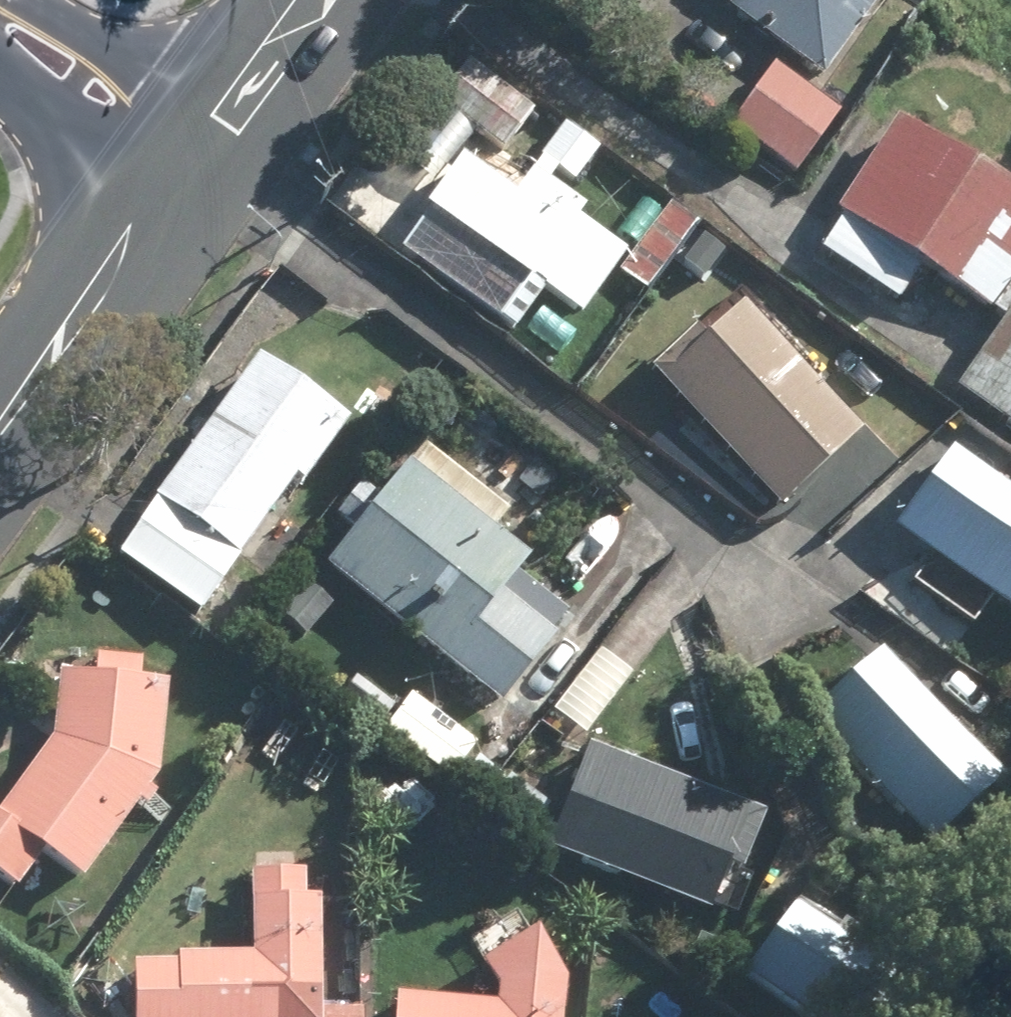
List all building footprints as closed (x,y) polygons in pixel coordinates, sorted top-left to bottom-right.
[(820,84),(879,0),(735,0),(725,14),(820,84)] [(434,104),(499,156),(531,115),(466,64),(434,104)] [(728,129),(794,175),(837,114),(772,68),(728,129)] [(892,125),(832,216),(840,221),(816,255),(895,305),(917,274),(1000,325),(952,390),(1010,434),(1010,203),(892,125)] [(538,159),(573,184),(597,151),(562,126),(538,159)] [(457,161),(420,213),(526,289),(529,285),(579,320),(624,256),(575,222),(581,213),(545,187),(554,175),(537,163),(510,199),(457,161)] [(645,375),(775,513),(859,437),(739,307),(701,343),(691,332),(645,375)] [(110,557),(195,622),(291,485),(299,491),(345,425),(253,360),(212,418),(200,409),(185,430),(197,439),(110,557)] [(320,572),(496,711),(569,620),(555,609),(562,601),(541,585),(535,592),(520,580),(531,567),(491,535),(506,517),(420,448),(377,502),(359,487),(331,522),(348,536),(320,572)] [(1010,625),(1010,496),(951,450),(889,531),(927,560),(909,583),(970,629),(988,607),(1010,625)] [(803,719),(925,855),(1001,787),(878,654),(803,719)] [(13,896),(38,862),(76,888),(133,810),(141,816),(153,800),(145,794),(154,783),(161,688),(135,687),(136,661),(94,659),(92,683),(54,682),(49,743),(0,808),(0,886),(13,896)] [(585,749),(544,855),(702,920),(706,909),(708,910),(722,871),(745,881),(767,822),(585,749)] [(129,1016),(359,1016),(359,1010),(316,1010),(316,901),(311,901),(311,885),(302,885),(302,876),(247,876),(248,957),(171,958),(171,968),(129,968),(129,1016)] [(738,982),(786,1016),(883,1016),(901,993),(791,910),(738,982)] [(561,986),(530,938),(478,967),(492,992),(492,1008),(391,1000),(389,1016),(558,1016),(561,986)]
